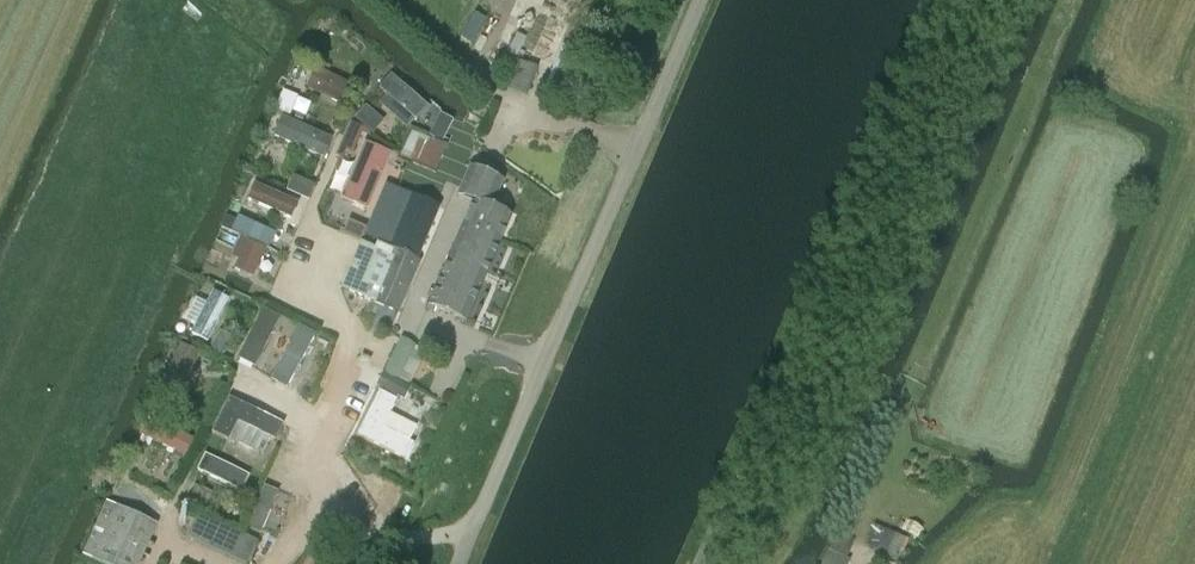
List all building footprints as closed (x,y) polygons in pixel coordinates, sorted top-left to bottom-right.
[(572,95),(588,56),(562,46),(546,84),(572,95)] [(500,80),(509,59),(497,53),(488,74),(500,80)] [(527,96),(537,68),(515,59),(504,88),(527,96)] [(344,94),(350,84),(316,68),(311,78),(344,94)] [(418,122),(429,109),(391,75),(379,89),(387,95),(414,119),(418,122)] [(291,116),(299,97),(284,91),(276,110),(291,116)] [(364,127),(375,114),(366,106),(355,119),(364,127)] [(447,132),(453,120),(440,114),(434,125),(447,132)] [(325,159),(333,139),(283,117),(274,137),(325,159)] [(371,133),(364,128),(350,122),(343,138),(357,144),(362,133),(370,136),(371,133)] [(435,172),(446,147),(412,131),(401,156),(435,172)] [(367,209),(391,154),(365,143),(341,198),(367,209)] [(471,169),(459,197),(473,203),(464,225),(501,241),(511,217),(491,209),(503,182),(471,169)] [(309,200),(315,185),(304,180),(298,195),(309,200)] [(292,218),(298,203),(255,184),(248,199),(292,218)] [(364,237),(382,245),(398,252),(419,261),(440,208),(385,185),(371,218),(364,237)] [(269,248),(275,234),(238,217),(231,231),(269,248)] [(466,321),(501,241),(463,225),(434,292),(430,290),(427,296),(432,298),(428,305),(466,321)] [(359,243),(365,230),(356,226),(350,229),(346,237),(359,243)] [(257,268),(266,249),(240,237),(231,256),(238,259),(257,268)] [(398,252),(382,245),(380,249),(362,242),(342,288),(376,303),(398,252)] [(397,311),(419,261),(398,252),(376,303),(397,311)] [(207,342),(229,299),(214,292),(207,304),(196,299),(185,320),(196,326),(192,334),(207,342)] [(316,335),(300,326),(271,380),(287,389),(316,335)] [(225,354),(233,338),(220,331),(212,347),(224,353),(225,354)] [(405,401),(429,352),(401,338),(376,386),(405,401)] [(185,389),(202,355),(181,345),(164,379),(185,389)] [(397,401),(379,392),(357,436),(407,461),(415,445),(409,443),(417,428),(390,414),(397,401)] [(229,398),(212,433),(228,440),(229,439),(262,455),(270,438),(275,441),(283,425),(229,398)] [(185,457),(193,440),(147,418),(139,436),(185,457)] [(261,534),(278,492),(264,486),(247,529),(261,534)] [(158,524),(118,506),(94,559),(104,563),(140,563),(158,524)] [(187,538),(242,563),(248,563),(259,542),(199,514),(187,538)] [(874,528),(866,546),(884,554),(892,536),(874,528)] [(822,563),(823,563),(848,563),(850,559),(846,557),(854,540),(836,532),(822,563)]
